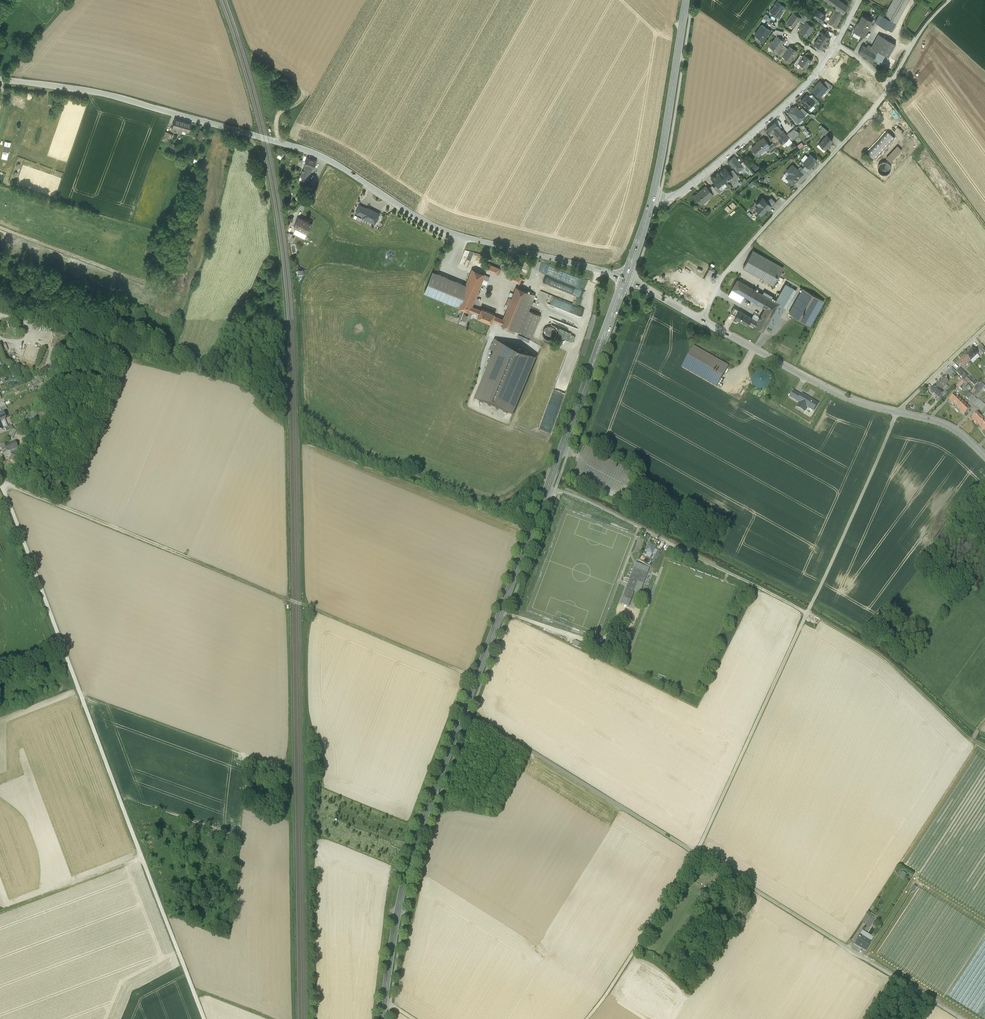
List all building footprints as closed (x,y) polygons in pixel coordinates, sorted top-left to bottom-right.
[(835,9),(843,14),(842,15),(844,16),(849,7),(839,0),(823,0),(835,9)] [(896,23),(909,0),(893,0),(884,16),(896,23)] [(770,12),(778,17),(785,7),(777,1),(770,12)] [(827,23),(836,28),(842,15),(843,14),(835,9),(827,23)] [(813,17),(821,22),(826,16),(823,14),(823,13),(820,12),(817,10),(813,17)] [(800,19),(801,18),(800,17),(793,11),(785,21),(789,24),(790,24),(794,27),(800,19)] [(875,22),(892,32),(896,23),(884,16),(879,14),(875,22)] [(864,37),(870,26),(873,21),(869,19),(861,15),(853,31),(864,37)] [(798,31),(806,37),(814,27),(807,22),(806,21),(804,23),(798,31)] [(770,30),(762,25),(755,34),(763,40),(770,30)] [(777,35),(782,39),(784,36),(783,35),(783,32),(776,30),(775,31),(774,31),(773,32),(777,35)] [(818,38),(827,43),(830,37),(822,32),(818,38)] [(866,47),(863,45),(858,53),(872,61),(878,51),(881,53),(888,57),(896,44),(878,34),(872,46),(868,44),(866,47)] [(782,39),(777,35),(773,41),(772,41),(771,40),(770,41),(770,42),(769,43),(770,44),(769,46),(777,51),(778,50),(782,45),(785,40),(782,39)] [(821,48),(823,49),(827,43),(818,38),(814,44),(816,45),(821,48)] [(785,47),(782,45),(778,50),(777,51),(776,53),(779,55),(785,47)] [(788,49),(785,47),(779,55),(782,57),(783,56),(788,49)] [(797,51),(790,47),(788,49),(783,56),(790,61),(797,51)] [(881,53),(878,51),(872,61),(876,63),(881,53)] [(798,63),(803,56),(800,55),(794,64),(796,66),(798,63)] [(806,68),(812,60),(804,55),(803,56),(798,63),(806,68)] [(827,88),(823,84),(820,81),(812,91),(813,92),(815,94),(819,97),(827,88)] [(827,88),(830,90),(832,86),(825,81),(823,84),(827,88)] [(808,109),(815,102),(810,98),(807,95),(800,101),(808,109)] [(810,98),(815,102),(816,104),(819,102),(813,96),(810,98)] [(805,117),(796,106),(788,112),(797,122),(801,118),(802,119),(805,117)] [(848,113),(842,118),(851,127),(857,121),(848,113)] [(175,118),(171,130),(181,133),(182,129),(188,131),(191,123),(175,118)] [(771,132),(779,126),(775,122),(766,129),(770,133),(771,132)] [(779,126),(771,132),(777,139),(781,144),(784,142),(789,138),(783,131),(784,131),(781,128),(781,129),(779,126)] [(819,130),(825,135),(828,131),(823,126),(819,130)] [(794,129),(787,134),(792,139),(798,134),(794,129)] [(172,134),(166,131),(162,140),(168,142),(172,134)] [(894,138),(886,131),(866,153),(874,160),(894,138)] [(827,134),(819,142),(826,148),(831,143),(830,142),(833,139),(827,134)] [(770,145),(763,138),(752,148),(758,156),(761,154),(760,153),(766,148),(770,145)] [(773,142),(770,145),(766,148),(771,153),(777,148),(773,142)] [(901,151),(896,146),(886,157),(891,161),(901,151)] [(744,167),(734,156),(728,161),(738,172),(743,168),(744,167)] [(803,164),(810,169),(817,161),(811,156),(803,164)] [(317,160),(307,157),(301,176),(309,179),(312,171),(313,171),(317,160)] [(890,174),(890,163),(879,162),(879,174),(890,174)] [(786,177),(793,184),(802,174),(792,165),(787,170),(790,173),(786,177)] [(719,172),(726,181),(732,176),(729,172),(725,167),(722,170),(722,169),(720,171),(719,172)] [(733,169),(729,172),(732,176),(735,179),(739,176),(733,169)] [(726,181),(719,172),(711,178),(717,185),(719,187),(724,183),(726,181)] [(754,185),(758,188),(760,185),(752,180),(749,185),(752,188),(754,185)] [(718,191),(714,187),(712,185),(708,189),(713,194),(712,194),(713,195),(718,191)] [(722,191),(722,190),(719,187),(717,185),(714,187),(718,191),(719,193),(722,191)] [(713,194),(708,189),(706,186),(695,196),(701,204),(702,203),(701,202),(704,200),(705,201),(712,194),(713,194)] [(759,213),(762,215),(771,206),(771,205),(767,202),(762,197),(756,204),(758,206),(759,207),(757,210),(759,213)] [(771,197),(767,202),(771,205),(771,206),(772,206),(776,202),(771,197)] [(363,216),(367,208),(360,204),(356,212),(363,216)] [(380,213),(368,207),(367,208),(363,216),(363,217),(375,223),(380,213)] [(306,221),(298,217),(294,226),(298,228),(299,227),(303,229),(306,221)] [(312,224),(306,221),(303,229),(302,231),(307,233),(312,224)] [(460,264),(469,268),(473,257),(475,252),(466,248),(460,264)] [(783,267),(753,250),(743,267),(773,285),(783,267)] [(488,257),(475,252),(473,257),(485,263),(488,257)] [(485,268),(498,274),(500,268),(487,262),(485,268)] [(588,280),(543,262),(546,274),(540,291),(578,305),(588,280)] [(470,310),(472,305),(485,274),(472,269),(466,285),(457,305),(457,306),(470,311),(470,310)] [(457,305),(466,285),(433,271),(424,292),(457,305)] [(508,278),(520,283),(522,277),(510,272),(508,278)] [(776,301),(737,279),(729,294),(741,301),(744,295),(765,307),(757,320),(740,310),(739,310),(737,315),(735,318),(747,325),(749,322),(755,325),(754,325),(763,331),(767,324),(773,328),(785,306),(784,306),(794,288),(786,284),(776,301)] [(510,302),(503,318),(501,324),(520,332),(529,310),(535,295),(516,287),(512,298),(509,297),(507,301),(510,302)] [(802,288),(788,312),(810,325),(824,301),(802,288)] [(479,314),(481,309),(472,305),(470,310),(479,314)] [(734,307),(731,312),(737,315),(739,310),(734,307)] [(479,314),(478,316),(492,322),(493,320),(495,315),(496,313),(482,308),(481,309),(479,314)] [(529,310),(520,332),(532,337),(541,315),(529,310)] [(503,318),(495,315),(493,320),(501,324),(503,318)] [(67,333),(55,329),(53,333),(66,337),(67,333)] [(493,354),(474,400),(513,416),(538,356),(495,338),(489,352),(493,354)] [(716,388),(728,366),(694,346),(681,368),(716,388)] [(977,355),(972,349),(964,356),(970,362),(977,355)] [(970,362),(964,356),(957,364),(962,369),(970,362)] [(946,374),(950,378),(955,373),(951,369),(946,374)] [(959,369),(955,373),(966,384),(969,381),(970,380),(959,369)] [(756,374),(753,376),(751,379),(750,382),(751,385),(752,388),(754,390),(757,392),(760,393),(764,392),(767,390),(769,388),(770,385),(770,382),(770,378),(768,376),(765,374),(762,373),(759,373),(756,374)] [(564,397),(569,381),(562,378),(562,377),(559,376),(556,385),(560,386),(558,392),(560,392),(560,395),(564,397)] [(948,382),(943,377),(936,385),(941,390),(948,382)] [(40,379),(31,382),(34,388),(42,384),(40,379)] [(960,381),(956,385),(961,390),(965,386),(960,381)] [(941,390),(936,385),(930,391),(938,398),(939,397),(944,392),(941,390)] [(979,388),(973,395),(975,397),(982,390),(979,388)] [(792,393),(790,398),(799,403),(797,407),(805,411),(806,408),(813,412),(816,405),(808,400),(807,401),(792,393)] [(977,400),(970,393),(965,398),(968,400),(968,399),(973,404),(977,400)] [(956,408),(962,402),(954,394),(948,400),(956,408)] [(964,415),(970,409),(962,402),(956,408),(964,415)] [(981,402),(976,407),(981,412),(984,407),(984,406),(981,402)] [(979,426),(984,420),(977,413),(971,419),(979,426)] [(42,427),(36,424),(32,434),(38,436),(42,427)] [(13,430),(11,431),(8,438),(12,440),(16,431),(13,430)] [(0,449),(3,456),(4,456),(10,453),(18,450),(15,443),(0,449)] [(22,452),(18,450),(10,453),(11,456),(10,461),(17,464),(22,452)] [(657,546),(649,543),(645,552),(652,555),(657,546)] [(649,568),(636,563),(620,604),(628,607),(637,584),(643,586),(649,568)] [(861,922),(869,927),(876,916),(871,913),(868,916),(866,915),(861,922)] [(865,951),(871,942),(860,935),(854,945),(865,951)]
